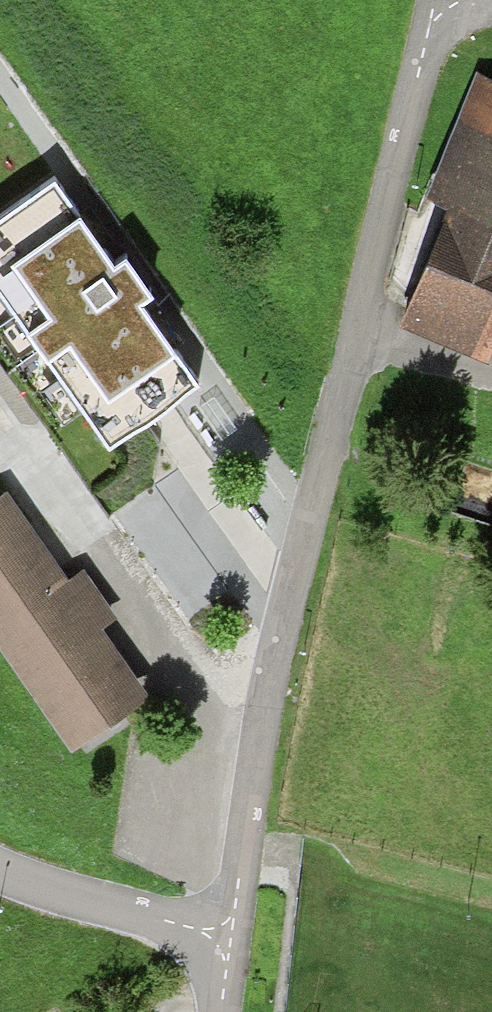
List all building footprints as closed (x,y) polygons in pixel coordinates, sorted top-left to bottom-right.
[(491,205),(491,88),(465,79),(430,184),(446,189),(491,205)] [(0,209),(0,286),(111,441),(206,373),(154,300),(168,290),(132,240),(116,251),(57,168),(0,209)] [(401,322),(477,347),(484,326),(491,329),(491,205),(446,189),(401,322)] [(67,729),(125,689),(0,509),(0,632),(67,729)]
